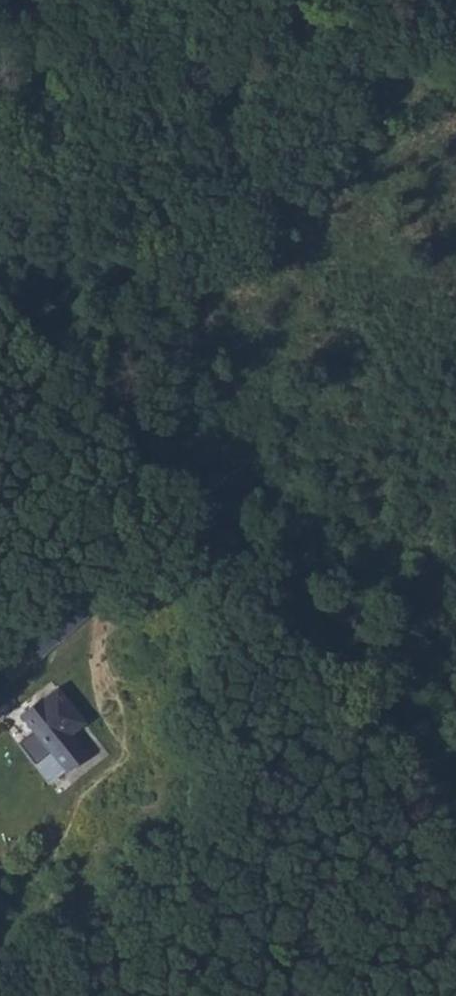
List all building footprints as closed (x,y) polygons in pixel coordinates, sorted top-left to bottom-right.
[(40,761),(56,780),(90,750),(74,731),(88,718),(72,699),(57,712),(44,697),(25,714),(55,748),(40,761)]
